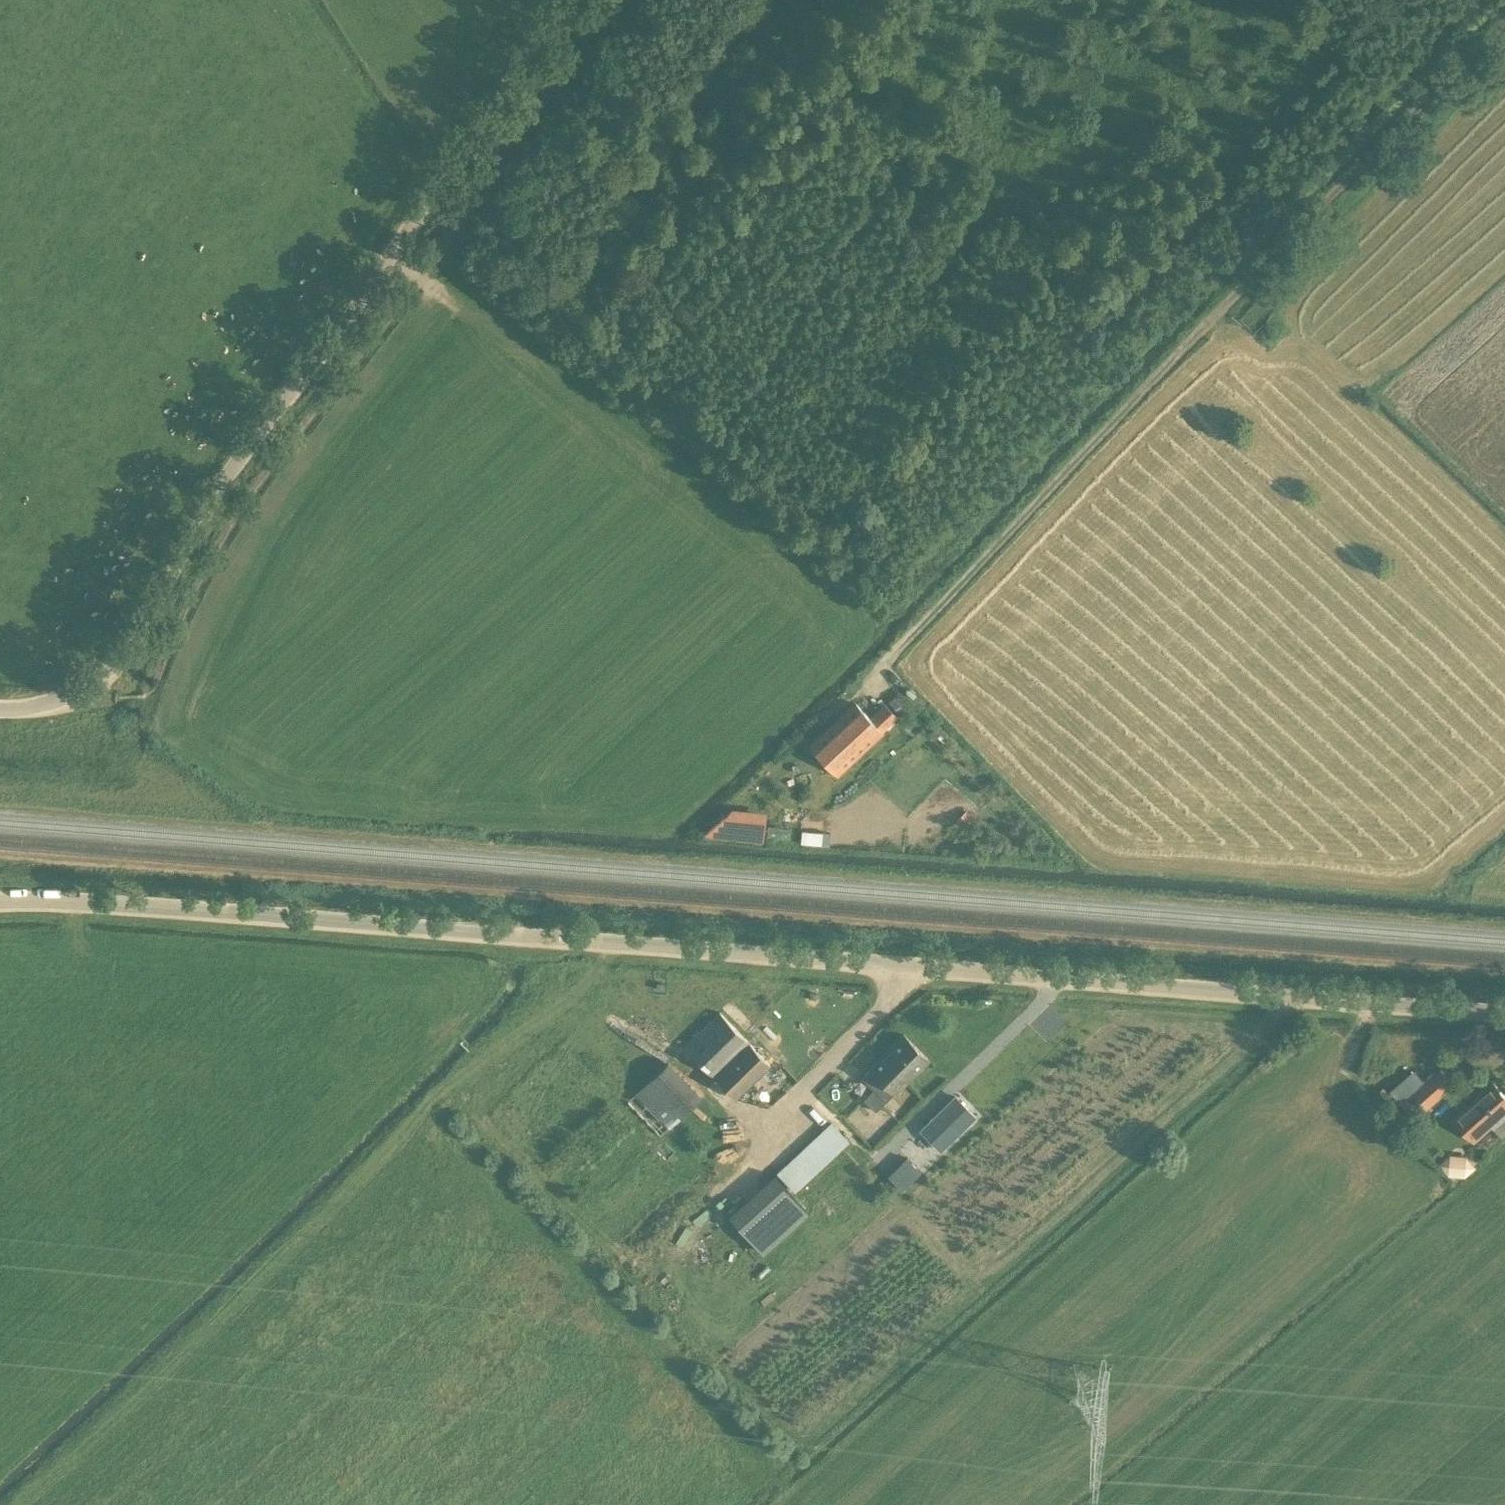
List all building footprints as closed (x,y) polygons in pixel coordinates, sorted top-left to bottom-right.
[(887,702),(904,719),(914,708),(898,691),(887,702)] [(836,772),(881,730),(896,716),(883,704),(869,718),(856,704),(811,745),(836,772)] [(830,832),(822,831),(821,844),(830,845),(830,832)] [(735,1099),(770,1064),(718,1011),(683,1046),(735,1099)] [(863,1099),(875,1111),(927,1058),(903,1034),(861,1077),(873,1089),(863,1099)] [(661,1134),(704,1092),(672,1058),(628,1099),(661,1134)] [(1440,1067),(1412,1092),(1427,1109),(1456,1084),(1440,1067)] [(1474,1140),(1504,1112),(1504,1095),(1494,1082),(1454,1118),(1474,1140)] [(956,1092),(922,1125),(941,1145),(975,1112),(956,1092)] [(794,1191),(812,1174),(848,1141),(830,1122),(776,1172),(794,1191)] [(906,1156),(898,1165),(911,1178),(919,1170),(906,1156)] [(1465,1177),(1472,1170),(1474,1169),(1467,1162),(1461,1167),(1453,1166),(1448,1159),(1441,1166),(1449,1176),(1465,1177)] [(772,1175),(729,1214),(762,1251),(805,1212),(772,1175)]
